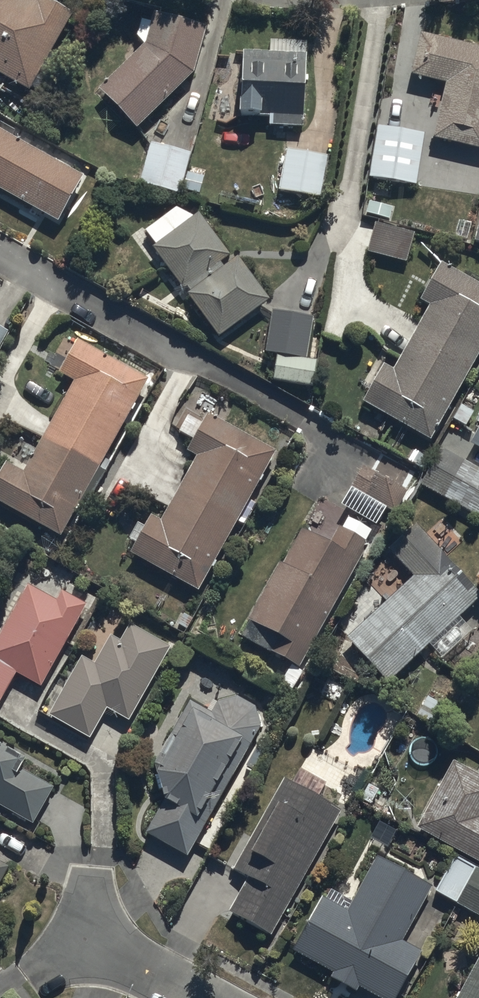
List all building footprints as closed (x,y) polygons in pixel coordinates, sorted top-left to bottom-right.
[(26,89),(72,10),(55,0),(0,0),(0,75),(26,89)] [(95,88),(134,126),(193,70),(206,25),(152,9),(143,42),(95,88)] [(478,149),(478,43),(422,30),(411,74),(444,82),(431,138),(478,149)] [(270,125),(301,127),(305,50),(240,47),(237,112),(271,114),(270,125)] [(368,177),(414,185),(422,131),(377,123),(368,177)] [(58,220),(84,173),(0,127),(0,188),(58,220)] [(150,141),(139,183),(177,195),(189,151),(150,141)] [(283,147),(275,187),(320,196),(328,155),(283,147)] [(150,245),(217,337),(270,299),(236,253),(231,257),(197,210),(150,245)] [(413,232),(372,221),(365,250),(405,261),(413,232)] [(429,439),(478,350),(478,284),(439,262),(419,298),(428,304),(392,368),(383,363),(361,402),(429,439)] [(271,307),(263,355),(306,362),(314,314),(271,307)] [(59,536),(147,377),(76,337),(58,370),(73,378),(21,471),(4,462),(0,469),(0,504),(59,536)] [(128,552),(194,590),(273,449),(204,410),(183,448),(194,453),(164,522),(150,514),(128,552)] [(467,444),(478,450),(478,422),(467,444)] [(377,447),(354,489),(394,510),(417,468),(377,447)] [(478,517),(478,468),(441,447),(420,484),(478,517)] [(243,641),(297,669),(369,531),(316,503),(243,641)] [(381,684),(478,595),(478,589),(416,521),(385,550),(410,577),(341,640),(381,684)] [(0,627),(0,700),(16,673),(37,685),(80,613),(27,581),(0,627)] [(107,710),(127,721),(169,646),(129,623),(120,640),(109,634),(93,664),(80,656),(47,714),(91,738),(107,710)] [(143,832),(185,856),(259,726),(254,705),(237,696),(215,702),(210,711),(189,698),(152,762),(162,799),(143,832)] [(33,823),(57,781),(0,749),(0,805),(33,823)] [(478,862),(478,776),(453,761),(416,827),(478,862)] [(227,914),(268,937),(339,808),(282,776),(231,868),(247,877),(227,914)] [(11,858),(0,852),(0,880),(11,858)] [(453,854),(432,890),(478,917),(478,869),(453,854)] [(374,997),(396,997),(421,951),(400,940),(431,886),(376,856),(346,910),(320,896),(289,952),(374,997)] [(454,997),(478,997),(478,954),(454,997)]
